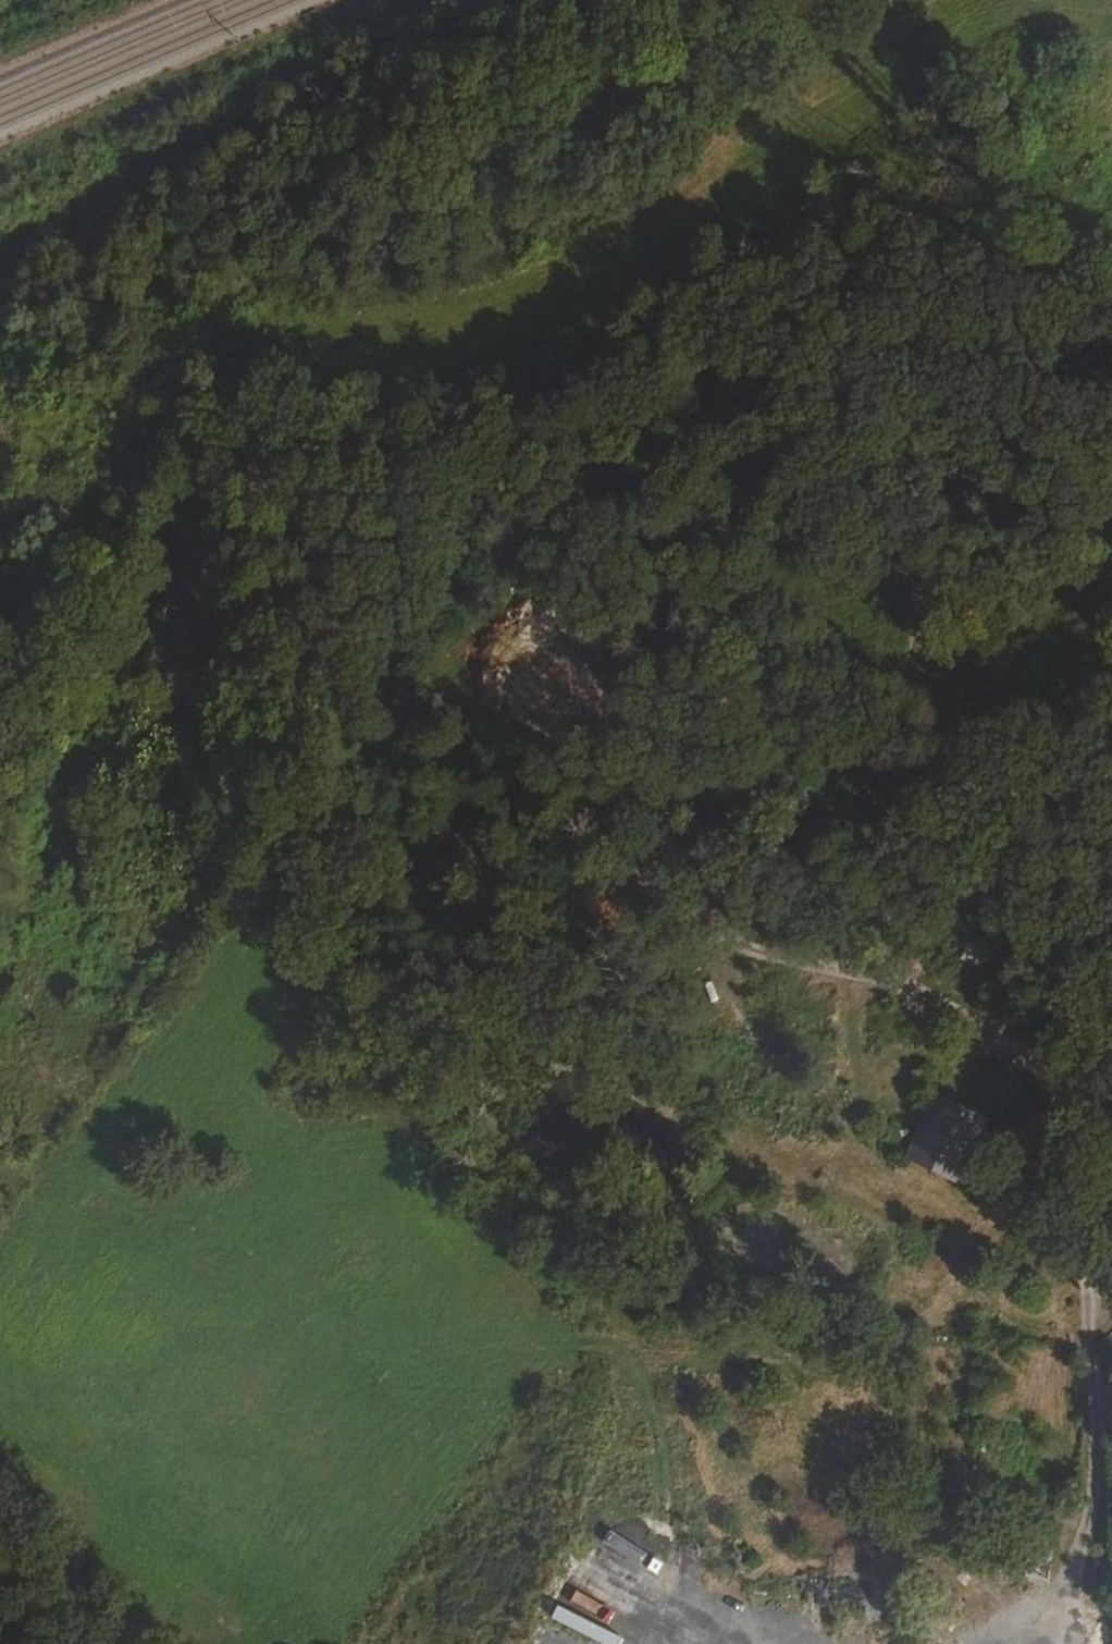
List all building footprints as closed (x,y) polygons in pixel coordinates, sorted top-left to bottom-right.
[(986,1118),(936,1095),(906,1156),(957,1180),(986,1118)]
